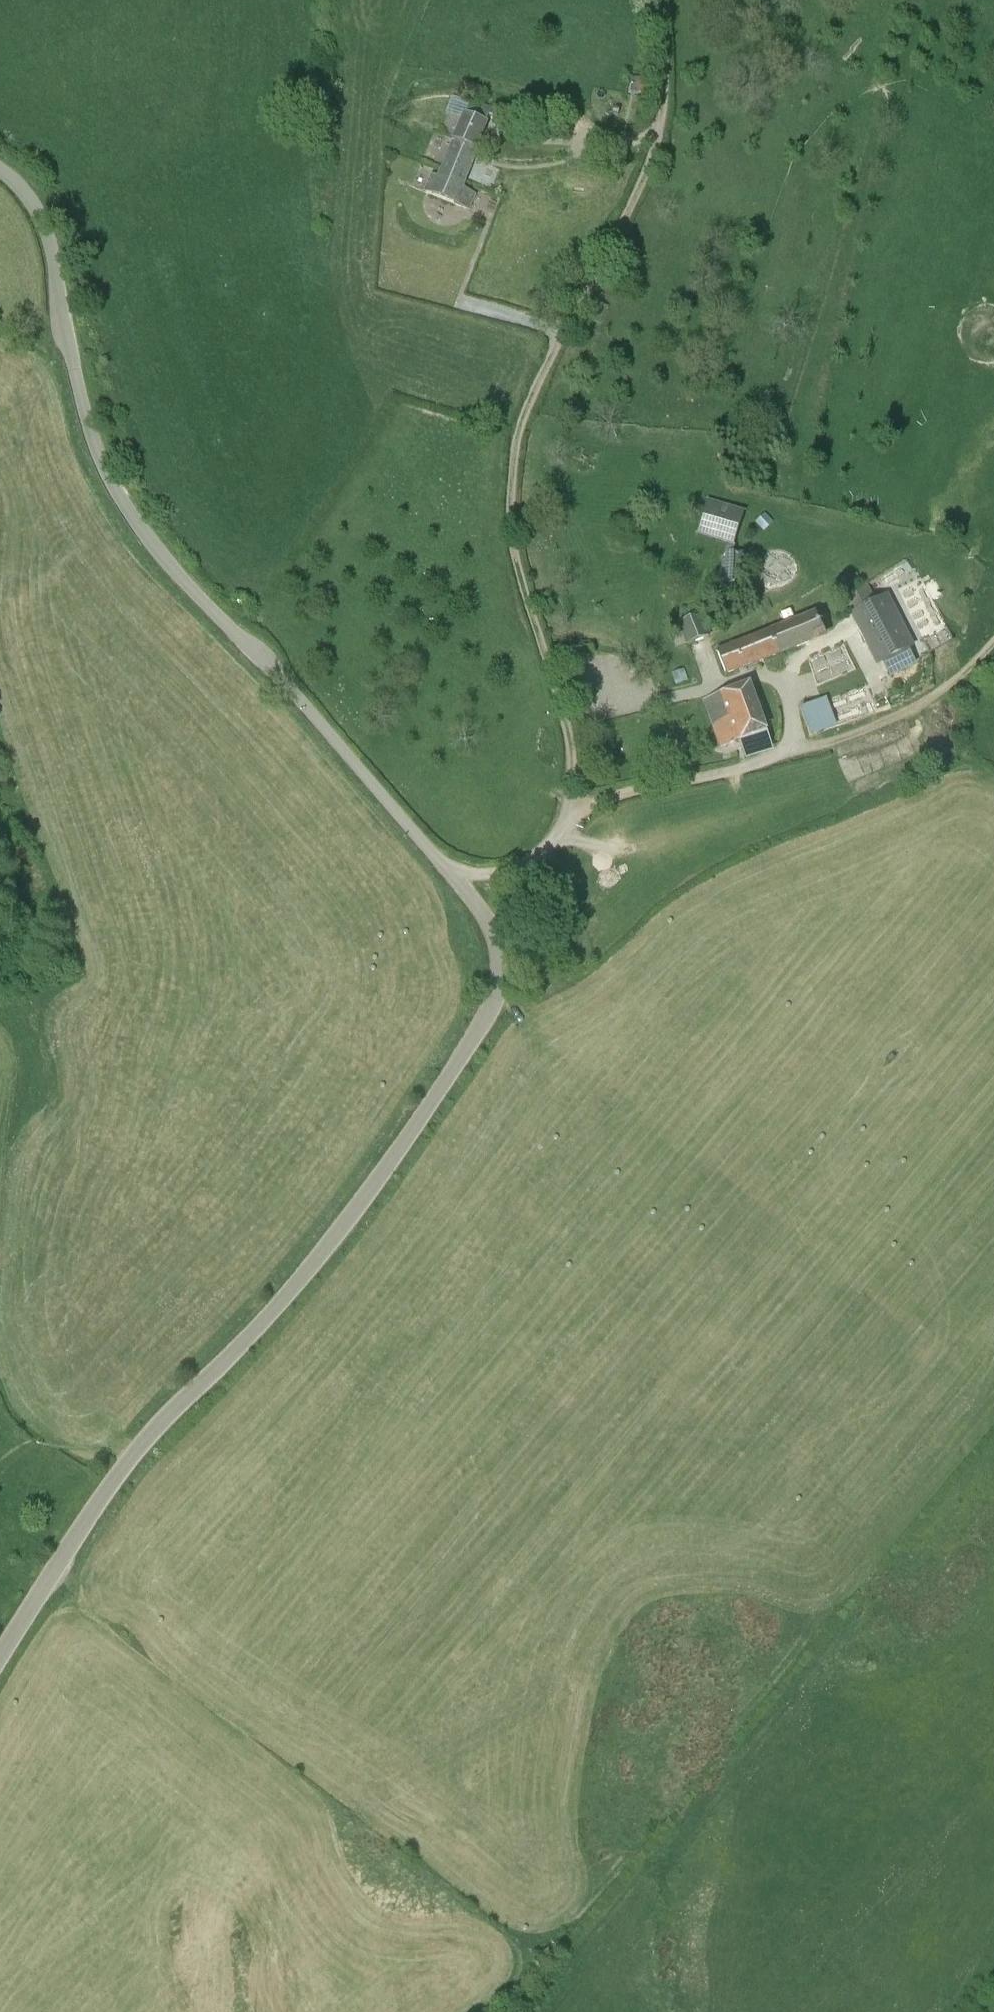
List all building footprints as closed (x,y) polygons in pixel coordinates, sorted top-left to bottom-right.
[(634,78),(632,92),(645,94),(647,80),(634,78)] [(471,101),(455,142),(476,150),(489,116),(492,118),(495,111),(471,101)] [(455,142),(443,172),(464,180),(476,150),(455,142)] [(461,188),(464,180),(443,172),(439,181),(434,178),(426,193),(469,210),(475,195),(461,188)] [(745,512),(708,500),(697,534),(734,546),(745,512)] [(716,586),(732,589),(740,555),(732,554),(728,554),(724,553),(716,586)] [(901,566),(906,575),(916,569),(911,560),(901,566)] [(845,594),(853,611),(873,602),(865,584),(845,594)] [(888,594),(873,602),(853,611),(851,612),(879,665),(914,647),(888,594)] [(827,635),(817,611),(772,628),(781,652),(781,653),(797,647),(827,635)] [(686,644),(711,636),(703,612),(678,621),(686,644)] [(772,628),(772,629),(717,650),(726,674),(781,653),(781,652),(772,628)] [(703,701),(721,747),(765,731),(748,685),(703,701)] [(829,698),(802,708),(812,736),(838,727),(829,698)]
